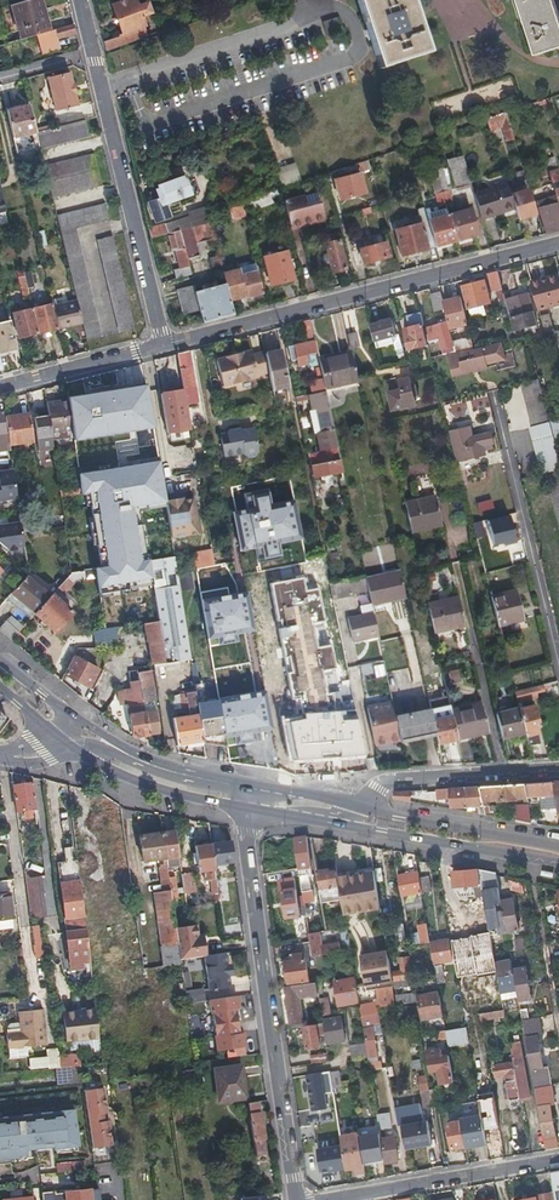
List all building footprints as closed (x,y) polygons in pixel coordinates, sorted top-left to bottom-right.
[(30,36),(49,31),(38,0),(28,0),(17,3),(9,6),(20,39),(30,36)] [(102,41),(105,52),(147,36),(140,18),(150,14),(147,4),(138,7),(135,0),(127,0),(123,1),(112,5),(120,34),(102,41)] [(379,67),(429,50),(412,0),(356,0),(379,67)] [(535,55),(558,47),(558,18),(553,0),(517,0),(535,55)] [(51,39),(75,32),(73,24),(49,31),(51,39)] [(55,50),(51,39),(49,31),(30,36),(36,56),(55,50)] [(72,84),(69,73),(49,78),(57,112),(78,106),(75,95),(77,95),(74,83),(72,84)] [(37,133),(30,106),(7,112),(11,130),(16,151),(40,145),(37,133)] [(485,118),(486,121),(490,131),(503,127),(507,142),(514,140),(505,111),(485,118)] [(7,112),(0,114),(0,125),(2,132),(11,130),(7,112)] [(84,120),(37,133),(40,145),(41,149),(88,136),(84,120)] [(45,167),(53,197),(100,185),(93,154),(45,167)] [(554,158),(545,160),(549,170),(557,169),(554,158)] [(361,172),(370,170),(367,160),(358,163),(361,172)] [(281,187),(301,181),(295,162),(275,168),(281,187)] [(471,184),(465,166),(449,171),(455,189),(471,184)] [(558,205),(558,172),(558,168),(557,169),(549,170),(557,198),(558,205)] [(437,169),(436,188),(447,189),(448,170),(437,169)] [(338,179),(352,176),(350,170),(337,174),(338,179)] [(518,182),(526,179),(524,172),(516,174),(518,182)] [(358,174),(352,176),(338,179),(334,181),(338,200),(363,194),(358,174)] [(183,177),(155,185),(156,189),(148,191),(150,200),(147,202),(150,222),(166,218),(162,202),(187,195),(183,177)] [(473,195),(480,220),(497,215),(496,213),(514,209),(510,196),(507,186),(473,195)] [(518,221),(534,215),(527,191),(524,192),(523,187),(515,190),(516,194),(510,196),(514,209),(518,221)] [(9,221),(0,190),(0,224),(9,221)] [(448,191),(442,193),(445,205),(452,204),(448,191)] [(268,193),(253,197),(254,200),(247,201),(251,215),(272,209),(268,193)] [(445,205),(442,193),(435,195),(438,207),(445,205)] [(281,202),(288,228),(322,219),(318,202),(305,205),(302,196),(281,202)] [(546,234),(558,231),(558,205),(557,198),(536,204),(546,234)] [(242,215),(238,203),(232,205),(233,208),(228,210),(231,219),(242,215)] [(76,229),(109,220),(105,204),(57,216),(61,233),(76,229)] [(401,256),(435,247),(428,222),(424,208),(416,210),(420,225),(394,232),(401,256)] [(448,216),(455,241),(478,234),(470,210),(448,216)] [(428,222),(435,247),(455,241),(448,216),(428,222)] [(167,230),(188,226),(186,218),(165,222),(167,230)] [(209,221),(179,229),(188,266),(201,263),(195,237),(212,233),(209,221)] [(164,223),(147,227),(149,237),(162,234),(165,233),(167,232),(164,223)] [(83,323),(87,338),(102,334),(76,229),(61,233),(63,241),(77,298),(82,319),(83,323)] [(172,269),(174,278),(190,275),(188,266),(179,229),(167,232),(165,233),(169,251),(175,249),(179,267),(172,269)] [(149,237),(150,242),(163,238),(162,234),(149,237)] [(134,325),(113,236),(98,240),(119,329),(134,325)] [(335,272),(345,269),(337,241),(322,245),(329,273),(335,272)] [(385,242),(352,253),(356,268),(389,258),(385,242)] [(286,252),(263,258),(271,286),(292,280),(286,252)] [(220,265),(217,255),(208,257),(211,267),(220,265)] [(240,275),(255,272),(253,263),(238,266),(238,269),(240,275)] [(27,287),(33,286),(30,269),(16,271),(20,297),(29,296),(27,287)] [(225,284),(229,301),(245,297),(246,299),(261,295),(255,272),(240,275),(238,269),(222,272),(225,284)] [(495,272),(486,274),(491,292),(500,290),(495,272)] [(530,281),(537,310),(558,305),(558,277),(541,281),(540,279),(530,281)] [(466,305),(487,300),(482,281),(461,286),(466,305)] [(202,322),(233,314),(229,301),(225,284),(218,285),(217,282),(212,283),(213,286),(206,288),(205,285),(201,286),(202,289),(195,291),(192,285),(178,289),(184,314),(199,310),(202,321),(202,322)] [(441,302),(439,292),(429,294),(433,311),(443,309),(441,302)] [(527,295),(503,300),(512,336),(536,330),(527,295)] [(441,302),(443,309),(448,330),(466,326),(459,297),(441,302)] [(53,304),(59,329),(72,326),(71,322),(82,319),(77,298),(53,304)] [(33,309),(40,334),(59,329),(53,304),(33,309)] [(21,338),(40,334),(33,309),(14,314),(21,338)] [(424,325),(421,313),(407,316),(410,328),(405,330),(409,350),(427,346),(422,326),(424,325)] [(539,315),(543,333),(550,332),(552,331),(548,313),(539,315)] [(443,356),(450,355),(453,354),(443,319),(434,321),(436,326),(426,328),(431,346),(440,344),(443,356)] [(310,320),(302,322),(305,339),(314,338),(310,320)] [(19,350),(11,321),(0,323),(0,355),(19,350)] [(389,321),(369,325),(373,342),(393,337),(389,321)] [(355,328),(344,329),(348,344),(358,342),(355,328)] [(277,329),(260,333),(263,351),(280,348),(277,329)] [(473,349),(470,339),(452,343),(455,353),(464,351),(473,349)] [(319,362),(315,342),(289,348),(292,361),(297,361),(298,367),(306,366),(307,369),(320,366),(319,362)] [(454,376),(488,368),(482,347),(473,349),(464,351),(455,353),(453,354),(450,355),(454,376)] [(197,406),(187,352),(177,355),(179,365),(180,376),(184,395),(186,408),(197,406)] [(265,355),(265,353),(253,356),(252,352),(217,358),(222,385),(257,379),(257,376),(269,374),(265,355)] [(265,355),(269,374),(273,395),(289,391),(281,352),(265,355)] [(349,353),(340,355),(347,384),(356,382),(354,374),(349,353)] [(319,362),(320,366),(321,369),(325,389),(347,384),(340,355),(334,356),(335,359),(319,362)] [(180,376),(179,365),(171,366),(173,377),(180,376)] [(325,392),(325,389),(321,369),(315,370),(317,381),(310,383),(312,395),(325,392)] [(92,378),(87,378),(90,401),(69,404),(73,430),(82,493),(97,491),(122,487),(112,413),(126,411),(121,373),(92,378)] [(413,390),(410,379),(400,381),(402,390),(390,392),(395,411),(416,406),(414,398),(418,397),(416,390),(413,390)] [(545,473),(558,469),(558,464),(544,406),(537,380),(520,384),(531,426),(528,426),(541,474),(545,473)] [(337,448),(325,392),(312,395),(309,396),(312,411),(318,411),(321,433),(317,433),(321,451),(337,448)] [(177,409),(186,408),(184,395),(166,398),(173,438),(182,437),(177,409)] [(49,405),(50,416),(53,434),(73,430),(69,404),(69,402),(49,405)] [(8,431),(3,432),(0,411),(0,446),(10,444),(8,431)] [(314,434),(317,433),(321,433),(318,411),(312,411),(310,412),(314,434)] [(34,441),(30,414),(6,417),(8,431),(10,444),(34,441)] [(50,416),(35,417),(37,437),(40,449),(54,447),(53,434),(50,416)] [(471,429),(450,434),(451,438),(472,433),(471,429)] [(226,433),(227,436),(227,438),(221,439),(224,457),(243,454),(244,456),(248,459),(255,457),(258,454),(253,430),(240,433),(239,431),(226,433)] [(473,438),(472,433),(451,438),(456,458),(486,452),(484,443),(493,441),(491,434),(473,438)] [(343,473),(337,448),(321,451),(309,454),(314,479),(321,478),(322,482),(329,480),(329,476),(343,473)] [(545,473),(558,528),(558,469),(545,473)] [(17,500),(14,472),(0,473),(0,502),(17,500)] [(179,498),(164,501),(170,538),(197,533),(191,499),(179,501),(179,498)] [(478,512),(494,509),(492,499),(477,502),(478,512)] [(433,531),(426,504),(424,505),(424,501),(404,506),(411,536),(433,531)] [(436,502),(426,504),(433,531),(442,529),(436,502)] [(21,524),(31,523),(29,506),(19,507),(21,524)] [(104,542),(101,516),(79,519),(82,544),(104,542)] [(518,550),(509,516),(487,521),(491,534),(501,532),(504,544),(499,545),(501,555),(518,550)] [(48,528),(47,520),(39,521),(39,529),(48,528)] [(472,523),(475,533),(481,531),(479,521),(472,523)] [(24,549),(22,532),(21,524),(0,527),(0,545),(7,551),(9,551),(9,553),(17,552),(16,550),(24,549)] [(26,531),(22,532),(24,549),(27,575),(32,575),(26,531)] [(196,569),(215,565),(211,548),(192,552),(196,569)] [(305,551),(307,561),(315,559),(313,550),(305,551)] [(88,558),(69,561),(70,570),(89,568),(88,558)] [(174,563),(173,558),(149,562),(158,621),(165,663),(188,659),(180,602),(174,563)] [(272,586),(283,585),(310,580),(309,574),(307,565),(269,572),(272,586)] [(215,572),(214,567),(196,570),(197,575),(215,572)] [(232,580),(230,567),(217,569),(218,582),(232,580)] [(84,578),(83,570),(70,572),(57,587),(62,591),(71,580),(84,578)] [(404,598),(398,571),(379,575),(365,578),(368,591),(371,605),(404,598)] [(197,579),(199,592),(218,590),(215,575),(197,579)] [(12,595),(34,613),(49,596),(28,578),(26,577),(12,595)] [(368,591),(365,578),(333,584),(336,599),(344,599),(349,598),(348,595),(368,591)] [(310,580),(335,700),(340,699),(332,664),(328,644),(323,620),(315,579),(310,580)] [(307,705),(316,704),(335,700),(310,580),(283,585),(307,705)] [(490,596),(497,625),(509,622),(521,619),(517,602),(514,590),(490,596)] [(49,596),(34,613),(56,632),(72,612),(51,594),(49,596)] [(459,597),(448,599),(454,625),(464,623),(459,597)] [(454,625),(448,599),(426,604),(433,634),(454,629),(453,625),(454,625)] [(112,604),(114,624),(152,621),(150,601),(112,604)] [(521,619),(509,622),(511,631),(528,627),(522,602),(517,602),(521,619)] [(378,639),(373,614),(349,620),(354,644),(378,639)] [(10,639),(22,626),(11,617),(0,628),(0,631),(10,639)] [(149,643),(153,665),(165,663),(158,621),(135,625),(138,644),(149,643)] [(116,627),(119,647),(138,644),(135,625),(116,627)] [(344,662),(340,642),(328,644),(332,664),(344,662)] [(73,658),(64,674),(90,688),(99,672),(96,671),(97,668),(89,663),(88,666),(73,658)] [(383,661),(374,663),(377,678),(370,679),(372,689),(389,687),(387,679),(383,661)] [(452,683),(460,682),(458,670),(449,671),(452,683)] [(140,681),(143,700),(153,699),(148,672),(139,673),(140,681)] [(235,681),(240,710),(252,707),(248,679),(235,681)] [(131,688),(117,690),(120,705),(144,702),(143,700),(140,681),(130,683),(131,688)] [(198,714),(202,743),(204,743),(226,747),(223,729),(218,701),(205,703),(202,683),(192,684),(194,692),(198,714)] [(517,703),(551,699),(549,685),(516,689),(517,703)] [(267,694),(272,717),(294,713),(289,690),(267,694)] [(198,714),(194,692),(181,694),(180,696),(182,706),(187,706),(186,708),(188,716),(198,714)] [(328,758),(346,756),(344,748),(338,716),(335,700),(316,704),(324,750),(327,750),(328,758)] [(473,706),(479,732),(489,729),(483,703),(473,706)] [(524,733),(524,735),(540,732),(538,721),(542,720),(538,703),(518,708),(524,733)] [(366,708),(374,747),(389,743),(390,748),(402,746),(400,741),(395,717),(392,704),(366,708)] [(134,736),(149,734),(145,712),(144,706),(137,708),(138,714),(131,714),(134,736)] [(457,740),(479,735),(479,732),(473,706),(450,711),(452,718),(457,740)] [(524,733),(518,708),(497,713),(503,738),(524,733)] [(422,736),(435,733),(432,722),(429,709),(417,712),(422,736)] [(145,712),(149,734),(158,733),(155,711),(145,712)] [(344,748),(362,744),(355,712),(338,716),(344,748)] [(395,717),(400,741),(422,736),(417,712),(395,717)] [(294,713),(272,717),(274,725),(295,722),(294,713)] [(503,738),(497,713),(495,713),(501,739),(503,738)] [(173,719),(178,746),(202,743),(198,714),(188,716),(173,719)] [(435,733),(437,744),(457,740),(452,718),(432,722),(435,733)] [(243,726),(223,729),(226,747),(227,754),(248,750),(243,726)] [(296,761),(306,759),(303,744),(293,745),(296,761)] [(553,780),(526,783),(528,797),(555,795),(553,780)] [(36,808),(33,782),(14,784),(17,811),(23,810),(25,819),(32,818),(31,808),(36,808)] [(510,784),(480,786),(483,800),(528,797),(526,783),(510,784)] [(480,786),(465,787),(468,808),(485,807),(483,800),(480,786)] [(453,788),(438,789),(438,794),(445,794),(445,798),(452,797),(453,809),(457,808),(468,808),(465,787),(453,788)] [(411,802),(411,792),(395,793),(395,796),(395,800),(411,802)] [(533,823),(529,804),(515,807),(517,820),(533,823)] [(168,866),(180,865),(175,830),(163,831),(168,866)] [(159,864),(161,878),(169,877),(168,866),(163,831),(140,834),(143,860),(162,857),(163,863),(159,864)] [(305,837),(294,839),(299,869),(303,897),(313,896),(310,880),(307,880),(306,872),(303,873),(303,868),(310,866),(306,842),(305,837)] [(214,864),(235,860),(232,840),(211,844),(214,864)] [(213,896),(218,894),(214,864),(211,844),(194,847),(199,873),(206,872),(207,882),(211,881),(213,896)] [(84,913),(81,884),(81,882),(77,883),(75,859),(73,846),(66,846),(67,860),(56,861),(64,929),(86,927),(84,913)] [(373,867),(367,869),(372,896),(378,895),(373,867)] [(335,868),(317,871),(321,899),(328,898),(329,901),(340,899),(339,891),(336,871),(335,868)] [(480,882),(477,868),(459,869),(453,871),(456,886),(472,884),(475,883),(480,882)] [(497,882),(495,871),(477,868),(480,882),(483,902),(488,927),(498,926),(499,933),(506,931),(500,899),(497,882)] [(346,870),(336,871),(339,891),(347,890),(350,901),(372,896),(367,869),(347,872),(346,870)] [(184,890),(184,891),(196,890),(193,870),(181,873),(184,890)] [(418,878),(417,871),(397,875),(401,895),(420,892),(418,878)] [(48,912),(44,875),(42,876),(30,877),(26,877),(31,913),(40,912),(48,912)] [(171,892),(178,891),(176,876),(169,877),(171,892)] [(165,965),(181,964),(180,957),(177,930),(172,899),(171,892),(169,877),(161,878),(162,891),(154,892),(165,965)] [(418,878),(420,892),(421,893),(430,891),(428,877),(418,878)] [(301,916),(295,880),(281,882),(287,919),(301,916)] [(506,881),(497,882),(500,899),(510,897),(506,881)] [(509,881),(509,892),(525,893),(525,882),(509,881)] [(464,1015),(478,1013),(503,1008),(500,992),(495,962),(488,927),(483,902),(480,882),(475,883),(478,897),(475,898),(466,899),(479,968),(478,968),(481,986),(493,984),(495,993),(461,999),(464,1015)] [(12,928),(8,893),(0,894),(0,929),(12,928)] [(421,895),(404,897),(406,910),(423,908),(421,895)] [(510,897),(500,899),(506,931),(508,937),(520,934),(513,897),(510,897)] [(48,915),(48,912),(40,912),(31,913),(31,920),(39,919),(41,920),(41,916),(48,915)] [(418,940),(429,940),(428,924),(417,924),(418,940)] [(408,949),(404,925),(396,926),(400,951),(408,949)] [(192,941),(206,940),(205,934),(197,935),(197,928),(191,929),(192,941)] [(318,932),(309,934),(310,940),(313,957),(328,955),(327,953),(349,950),(345,928),(339,929),(341,943),(321,946),(320,942),(318,932)] [(43,956),(39,929),(30,929),(32,944),(31,944),(33,957),(43,956)] [(205,954),(208,953),(206,940),(192,941),(191,929),(177,930),(180,957),(205,954)] [(90,964),(90,960),(86,930),(67,933),(72,971),(91,970),(90,964)] [(454,960),(450,938),(429,942),(433,963),(454,960)] [(510,951),(527,947),(524,938),(508,941),(510,951)] [(310,940),(302,941),(304,951),(290,953),(291,960),(282,962),(284,975),(289,975),(290,984),(315,980),(315,977),(311,957),(313,957),(310,940)] [(228,964),(226,951),(208,953),(205,954),(210,988),(231,985),(230,975),(228,964)] [(389,951),(361,954),(364,988),(376,987),(377,1008),(395,1007),(393,985),(392,985),(389,951)] [(395,991),(415,988),(410,958),(401,960),(402,971),(392,973),(395,991)] [(512,959),(495,962),(500,992),(517,989),(513,968),(512,959)] [(517,989),(519,1000),(531,998),(525,965),(513,968),(517,989)] [(441,966),(433,967),(436,984),(444,982),(441,966)] [(315,977),(315,980),(317,982),(318,991),(318,994),(324,992),(321,976),(315,977)] [(358,1003),(354,978),(334,982),(339,1006),(358,1003)] [(318,991),(317,982),(284,987),(291,1025),(303,1023),(299,994),(318,991)] [(186,1001),(207,998),(204,985),(184,987),(186,1001)] [(241,1006),(239,993),(211,997),(213,1010),(215,1010),(218,1036),(217,1036),(219,1049),(237,1046),(238,1055),(247,1054),(244,1032),(241,1032),(238,1007),(241,1006)] [(396,999),(398,1006),(417,1003),(416,999),(416,995),(396,999)] [(421,1022),(443,1019),(439,995),(416,999),(417,1003),(421,1022)] [(326,997),(319,998),(322,1016),(329,1015),(326,997)] [(522,1019),(537,1016),(535,1006),(521,1009),(522,1019)] [(478,1013),(479,1018),(504,1014),(503,1008),(478,1013)] [(46,1043),(41,1009),(17,1012),(19,1023),(20,1033),(7,1035),(6,1035),(7,1049),(19,1047),(46,1043)] [(63,1013),(67,1042),(100,1038),(96,1009),(63,1013)] [(469,1044),(483,1041),(479,1018),(478,1013),(464,1015),(466,1026),(467,1034),(469,1044)] [(373,1027),(381,1025),(379,1015),(360,1018),(365,1047),(367,1057),(367,1059),(378,1058),(373,1027)] [(534,1088),(551,1084),(547,1066),(543,1066),(537,1035),(543,1034),(540,1015),(537,1016),(522,1019),(534,1088)] [(322,1019),(323,1023),(326,1044),(344,1041),(340,1016),(322,1019)] [(6,1027),(7,1035),(20,1033),(19,1023),(10,1024),(6,1027)] [(316,1024),(303,1026),(307,1049),(320,1047),(316,1024)] [(435,1040),(467,1034),(466,1026),(445,1030),(433,1033),(435,1040)] [(509,1041),(513,1060),(514,1069),(522,1067),(516,1034),(512,1035),(513,1041),(509,1041)] [(19,1047),(7,1049),(8,1058),(20,1056),(19,1047)] [(350,1050),(351,1060),(367,1057),(365,1047),(350,1050)] [(440,1083),(453,1080),(448,1055),(442,1056),(440,1049),(425,1052),(430,1071),(437,1070),(440,1083)] [(310,1057),(311,1065),(326,1062),(324,1054),(310,1057)] [(25,1060),(26,1070),(53,1068),(52,1058),(25,1060)] [(369,1070),(381,1069),(381,1060),(369,1060),(369,1070)] [(508,1100),(520,1098),(514,1069),(513,1060),(492,1064),(494,1076),(504,1075),(505,1083),(502,1084),(503,1093),(507,1093),(508,1100)] [(57,1067),(59,1085),(63,1084),(84,1082),(81,1065),(58,1067),(57,1067)] [(247,1094),(243,1065),(214,1067),(218,1096),(247,1094)] [(514,1069),(520,1098),(527,1096),(522,1067),(514,1069)] [(331,1073),(313,1075),(326,1158),(344,1156),(341,1137),(334,1090),(332,1081),(331,1073)] [(340,1080),(332,1081),(334,1090),(342,1088),(340,1080)] [(84,1082),(63,1084),(64,1093),(85,1090),(85,1089),(84,1082)] [(551,1084),(534,1088),(537,1105),(550,1103),(554,1102),(551,1084)] [(104,1087),(85,1089),(85,1090),(90,1134),(92,1147),(112,1145),(108,1120),(104,1120),(103,1112),(107,1112),(104,1087)] [(429,1090),(432,1107),(440,1106),(437,1089),(429,1090)] [(422,1109),(432,1107),(429,1090),(419,1092),(422,1109)] [(257,1162),(261,1162),(260,1153),(266,1153),(261,1110),(259,1111),(257,1099),(248,1100),(257,1162)] [(537,1105),(543,1137),(556,1135),(550,1103),(537,1105)] [(458,1108),(450,1109),(452,1122),(448,1123),(453,1149),(465,1147),(464,1145),(460,1122),(458,1108)] [(63,1137),(62,1127),(31,1130),(29,1109),(9,1111),(12,1133),(0,1134),(0,1144),(63,1137)] [(388,1117),(377,1118),(379,1135),(380,1138),(382,1138),(386,1164),(398,1162),(394,1137),(385,1138),(384,1130),(390,1129),(388,1117)] [(402,1127),(406,1150),(432,1146),(428,1122),(405,1125),(404,1117),(397,1117),(398,1127),(402,1127)] [(464,1145),(486,1142),(484,1129),(479,1129),(478,1119),(460,1122),(464,1145)] [(344,1156),(346,1169),(355,1167),(357,1176),(366,1174),(364,1164),(360,1139),(359,1134),(341,1137),(344,1156)] [(364,1164),(384,1160),(380,1138),(379,1135),(360,1139),(364,1164)] [(556,1135),(543,1137),(544,1141),(546,1150),(558,1147),(556,1135)] [(14,1163),(13,1148),(32,1146),(32,1149),(51,1147),(51,1144),(63,1142),(63,1137),(0,1144),(0,1165),(14,1163)] [(84,1161),(55,1162),(56,1173),(85,1171),(84,1161)] [(549,1171),(554,1199),(558,1199),(558,1169),(549,1171)] [(44,1191),(44,1192),(46,1199),(99,1199),(99,1196),(98,1188),(58,1192),(57,1189),(44,1191)] [(538,1199),(551,1199),(550,1192),(537,1193),(538,1199)]
